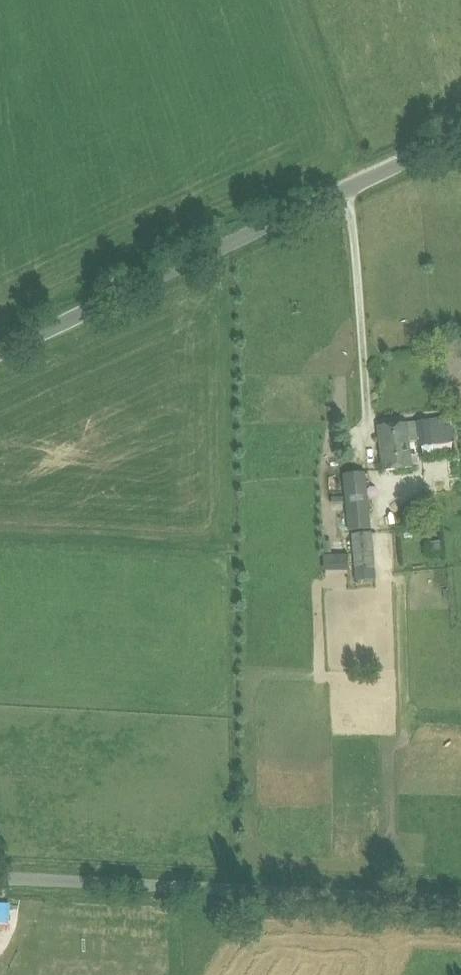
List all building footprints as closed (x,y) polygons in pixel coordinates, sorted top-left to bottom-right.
[(452,449),(450,427),(443,428),(441,418),(375,427),(381,470),(411,466),(408,442),(415,441),(416,446),(441,442),(442,450),(452,449)] [(340,474),(346,531),(368,528),(363,471),(340,474)] [(402,530),(403,538),(413,536),(412,528),(402,530)] [(374,579),(370,531),(351,533),(355,580),(374,579)]
